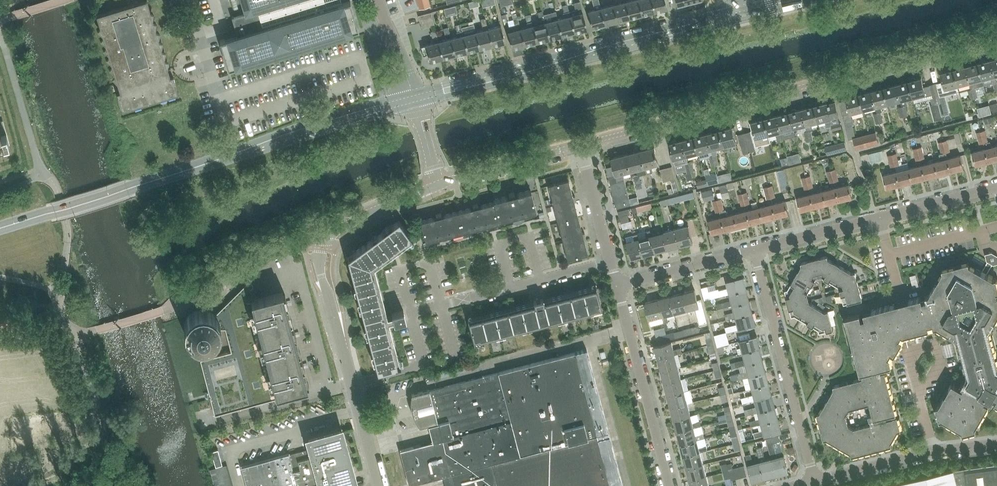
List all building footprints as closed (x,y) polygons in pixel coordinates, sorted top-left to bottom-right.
[(173,76),(173,75),(170,76),(169,73),(146,0),(145,0),(96,15),(119,91),(117,92),(122,110),(178,93),(173,76)] [(245,13),(231,17),(237,35),(219,40),(228,69),(358,29),(350,1),(326,8),(325,3),(332,1),(331,0),(241,0),(245,13)] [(419,9),(429,6),(428,0),(417,0),(419,9)] [(599,4),(598,0),(592,0),(593,6),(594,9),(587,11),(591,27),(593,27),(593,28),(598,27),(598,25),(604,24),(599,4)] [(641,14),(638,0),(630,0),(625,1),(629,17),(641,14)] [(654,11),(651,0),(638,0),(641,14),(642,14),(642,15),(648,15),(647,13),(654,11)] [(654,11),(666,8),(664,0),(651,0),(654,11)] [(582,12),(581,8),(579,1),(575,2),(575,3),(573,3),(576,14),(570,16),(574,32),(586,28),(582,12)] [(624,19),(629,17),(625,1),(612,4),(616,21),(617,20),(618,22),(624,22),(624,19)] [(29,3),(23,5),(27,17),(33,16),(29,3)] [(570,16),(569,11),(567,4),(562,6),(565,17),(557,19),(561,35),(562,35),(563,36),(568,35),(567,33),(574,32),(570,16)] [(612,4),(600,8),(599,4),(604,24),(616,21),(612,4)] [(549,38),(545,22),(543,15),(542,11),(537,12),(539,19),(538,19),(539,24),(532,25),(537,41),(538,41),(538,42),(543,42),(543,40),(549,38)] [(555,11),(543,15),(545,22),(549,38),(561,35),(557,19),(555,11)] [(432,18),(431,12),(418,15),(419,22),(432,18)] [(532,25),(531,21),(530,14),(525,15),(526,22),(527,27),(520,28),(524,45),(537,41),(532,25)] [(486,46),(492,44),(488,29),(487,24),(485,17),(480,19),(482,26),(483,30),(475,32),(480,48),(481,47),(481,49),(486,48),(486,46)] [(419,22),(421,28),(434,25),(432,18),(419,22)] [(461,52),(467,51),(463,35),(462,31),(460,24),(456,25),(457,32),(458,36),(451,38),(455,54),(456,54),(456,55),(461,55),(461,52)] [(498,43),(504,41),(500,26),(488,29),(492,44),(493,44),(494,45),(498,45),(498,43)] [(518,46),(524,45),(520,28),(507,32),(511,48),(513,48),(513,49),(518,48),(518,46)] [(442,57),(443,57),(438,41),(438,42),(437,37),(435,30),(431,31),(432,38),(431,39),(432,43),(421,46),(423,55),(428,54),(430,61),(431,60),(432,61),(443,61),(442,57)] [(474,49),(480,48),(475,32),(463,35),(467,51),(468,51),(469,52),(474,51),(474,49)] [(449,56),(455,54),(451,38),(438,41),(443,57),(444,58),(449,58),(449,56)] [(978,63),(982,78),(989,77),(990,83),(993,83),(994,87),(996,86),(996,81),(995,75),(991,59),(985,61),(984,60),(979,60),(980,62),(978,63)] [(971,64),(966,66),(970,82),(972,88),(975,87),(977,87),(984,85),(982,79),(982,78),(978,63),(976,63),(975,61),(971,63),(971,64)] [(954,69),(958,85),(959,92),(968,89),(969,94),(976,92),(975,88),(975,87),(972,88),(970,82),(966,66),(960,67),(959,66),(955,66),(954,69)] [(958,85),(954,69),(951,69),(950,67),(946,70),(946,71),(941,72),(943,81),(933,83),(937,97),(938,103),(944,101),(942,93),(941,89),(958,85)] [(925,94),(922,83),(921,77),(915,79),(915,78),(910,78),(910,81),(909,81),(913,97),(925,94)] [(896,84),(900,100),(901,106),(905,105),(906,105),(904,99),(913,97),(909,81),(907,81),(906,79),(901,81),(901,83),(896,84)] [(938,103),(937,97),(933,83),(927,85),(929,96),(930,96),(932,104),(938,103)] [(900,100),(896,84),(890,86),(890,84),(885,84),(885,87),(884,87),(888,103),(900,100)] [(888,103),(884,87),(882,88),(881,85),(877,87),(877,89),(871,91),(875,106),(877,112),(880,111),(880,112),(882,111),(880,105),(888,103)] [(875,106),(871,91),(866,92),(865,90),(860,91),(860,93),(859,94),(863,110),(875,106)] [(863,110),(859,94),(857,94),(856,92),(852,94),(852,95),(846,97),(847,99),(839,101),(842,115),(845,126),(849,139),(854,138),(856,137),(852,124),(854,124),(851,113),(863,110)] [(834,103),(827,104),(827,102),(820,104),(820,102),(815,102),(815,105),(814,105),(818,122),(825,120),(826,127),(832,125),(833,129),(841,127),(834,103)] [(808,107),(802,108),(806,125),(807,131),(810,130),(811,131),(813,130),(812,123),(818,122),(814,105),(812,106),(811,104),(807,106),(808,107)] [(791,111),(789,112),(793,128),(800,126),(801,133),(804,132),(805,136),(812,135),(811,131),(810,130),(807,131),(806,125),(802,108),(796,110),(795,108),(791,109),(791,111)] [(793,128),(789,112),(788,112),(786,110),(782,112),(783,113),(776,115),(781,131),(793,128)] [(766,115),(766,118),(764,118),(768,134),(776,132),(777,138),(779,138),(780,143),(787,141),(786,136),(783,137),(781,131),(776,115),(771,116),(771,115),(766,115)] [(750,123),(756,147),(770,143),(770,142),(768,134),(764,118),(762,119),(762,117),(757,119),(758,120),(752,121),(752,122),(750,123)] [(719,130),(723,146),(738,142),(734,126),(726,128),(725,127),(721,127),(721,129),(719,130)] [(9,143),(6,134),(3,135),(1,128),(0,128),(0,146),(9,143)] [(723,146),(719,130),(717,128),(712,130),(712,132),(707,133),(711,149),(723,146)] [(744,133),(749,152),(755,151),(753,142),(750,131),(744,133)] [(856,148),(878,142),(875,132),(856,137),(854,138),(856,148)] [(699,152),(711,149),(707,133),(701,135),(701,133),(696,133),(696,136),(694,136),(699,152)] [(743,154),(749,152),(744,133),(738,134),(740,145),(741,145),(743,154)] [(699,152),(694,136),(692,134),(688,137),(688,138),(682,139),(686,156),(699,152)] [(991,147),(990,141),(988,142),(986,136),(978,138),(980,143),(984,142),(985,148),(989,161),(996,159),(996,145),(991,147)] [(686,156),(682,139),(676,141),(676,140),(671,140),(671,142),(669,143),(675,165),(685,163),(686,167),(693,166),(691,161),(687,162),(686,156)] [(826,154),(846,149),(844,144),(825,149),(826,154)] [(654,147),(640,150),(646,173),(642,174),(643,175),(644,180),(651,178),(650,173),(653,172),(651,165),(659,163),(654,147)] [(975,165),(989,161),(985,148),(972,152),(975,165)] [(630,170),(632,178),(643,175),(642,174),(646,173),(640,150),(626,154),(630,170)] [(870,163),(880,160),(884,159),(881,150),(868,153),(870,163)] [(942,153),(939,154),(941,160),(935,162),(938,174),(951,171),(947,158),(946,152),(942,153)] [(622,173),(630,170),(626,154),(612,158),(614,165),(607,167),(610,182),(624,179),(622,173)] [(947,158),(951,171),(964,168),(960,155),(947,158)] [(925,178),(938,174),(935,162),(922,165),(925,178)] [(912,181),(925,178),(922,165),(909,168),(912,181)] [(669,180),(675,178),(672,166),(666,168),(669,180)] [(663,181),(669,180),(666,168),(660,169),(663,181)] [(900,184),(912,181),(909,168),(896,172),(900,184)] [(887,188),(900,184),(896,172),(883,175),(887,188)] [(720,182),(717,173),(705,176),(708,185),(720,182)] [(803,183),(811,181),(810,175),(802,177),(803,183)] [(617,208),(631,204),(624,179),(610,182),(617,208)] [(568,180),(548,186),(550,195),(553,204),(555,213),(557,223),(578,217),(575,208),(574,202),(576,201),(575,198),(575,196),(572,196),(572,195),(570,190),(568,180)] [(836,187),(839,200),(852,197),(849,184),(836,187)] [(826,203),(839,200),(836,187),(823,190),(826,203)] [(814,207),(810,194),(809,189),(802,191),(804,195),(797,197),(800,210),(814,207)] [(517,194),(522,214),(536,210),(530,190),(517,194)] [(814,207),(826,203),(823,190),(810,194),(814,207)] [(522,214),(517,194),(514,194),(514,192),(508,193),(509,196),(507,196),(493,200),(493,202),(478,206),(477,204),(472,205),(473,208),(471,208),(441,216),(441,213),(435,215),(436,217),(434,218),(420,221),(425,242),(438,238),(439,241),(445,241),(450,238),(449,235),(475,229),(476,231),(482,231),(487,228),(486,226),(499,222),(499,220),(511,217),(513,224),(519,224),(524,221),(522,214)] [(669,204),(677,202),(682,201),(681,195),(668,198),(669,204)] [(773,204),(776,216),(789,213),(785,200),(773,204)] [(725,230),(737,226),(734,214),(727,215),(726,210),(724,210),(722,204),(715,206),(716,212),(719,211),(721,217),(725,230)] [(763,220),(776,216),(773,204),(760,207),(763,220)] [(750,223),(763,220),(760,207),(747,210),(750,223)] [(737,226),(750,223),(747,210),(734,214),(737,226)] [(627,214),(620,216),(621,223),(629,221),(627,214)] [(578,217),(557,223),(560,232),(562,241),(565,251),(567,260),(587,255),(585,245),(583,239),(586,238),(585,235),(584,232),(582,233),(582,232),(580,227),(578,217)] [(712,233),(725,230),(721,217),(708,220),(712,233)] [(377,261),(411,237),(398,220),(347,257),(377,372),(397,366),(373,273),(372,273),(370,265),(376,261),(377,261)] [(676,229),(680,246),(693,242),(688,225),(676,229)] [(668,249),(680,246),(676,229),(663,232),(668,249)] [(656,252),(651,235),(650,230),(645,231),(646,236),(639,238),(644,255),(656,252)] [(656,252),(668,249),(663,232),(651,235),(656,252)] [(644,255),(639,238),(638,233),(633,235),(634,239),(626,241),(631,258),(644,255)] [(824,279),(834,262),(833,262),(828,259),(827,256),(820,258),(820,257),(814,259),(819,280),(823,279),(824,279)] [(815,281),(819,280),(814,259),(808,261),(801,263),(801,266),(798,271),(815,281)] [(816,414),(823,440),(826,439),(850,453),(851,456),(892,446),(891,443),(897,431),(901,431),(897,417),(893,418),(879,422),(878,418),(892,414),(896,413),(885,370),(881,371),(880,368),(891,365),(892,365),(890,358),(888,357),(890,352),(894,355),(902,341),(899,338),(901,334),(903,335),(909,334),(929,328),(927,322),(932,320),(934,327),(937,326),(948,333),(953,336),(958,338),(967,375),(961,385),(963,386),(962,388),(952,382),(939,405),(936,405),(940,419),(942,419),(961,430),(962,433),(976,429),(975,426),(988,404),(985,402),(987,398),(991,400),(993,396),(996,399),(994,402),(996,404),(996,360),(989,330),(996,317),(996,293),(996,292),(996,281),(996,277),(993,278),(986,274),(990,266),(986,264),(982,271),(969,264),(968,261),(942,268),(943,271),(932,289),(931,290),(929,295),(926,296),(927,299),(922,301),(921,297),(864,312),(865,316),(861,317),(859,313),(845,317),(860,373),(861,373),(863,378),(833,386),(834,389),(820,413),(816,414)] [(836,286),(846,270),(839,266),(839,265),(834,262),(824,279),(836,286)] [(838,291),(859,285),(857,279),(855,272),(852,273),(846,270),(836,286),(838,291)] [(807,294),(815,281),(798,271),(794,277),(795,277),(791,284),(807,294)] [(730,293),(746,289),(743,278),(743,277),(727,281),(727,282),(729,288),(719,291),(718,289),(709,291),(707,286),(702,288),(705,300),(730,293)] [(288,305),(285,295),(283,296),(282,293),(282,292),(253,300),(250,289),(251,289),(251,288),(252,288),(252,287),(253,286),(253,285),(253,284),(252,284),(252,283),(251,283),(251,282),(250,282),(249,282),(248,282),(247,282),(247,283),(215,314),(214,314),(213,313),(212,313),(211,312),(210,311),(209,311),(208,311),(207,310),(206,310),(205,310),(203,310),(203,309),(202,309),(201,310),(200,310),(199,310),(197,310),(196,310),(195,311),(194,311),(193,312),(192,312),(191,313),(190,313),(190,314),(189,315),(188,315),(188,316),(187,317),(187,318),(186,318),(186,319),(186,320),(193,343),(192,344),(193,344),(194,345),(195,345),(197,346),(198,346),(199,346),(200,346),(201,347),(202,347),(203,346),(204,346),(206,346),(207,346),(208,345),(209,345),(211,344),(212,344),(212,343),(214,342),(215,341),(216,340),(216,339),(217,339),(218,337),(219,336),(219,334),(220,333),(220,332),(220,331),(220,330),(220,329),(220,328),(225,329),(231,351),(200,360),(214,415),(279,398),(278,395),(307,388),(306,387),(306,385),(308,384),(304,368),(296,336),(288,305)] [(807,294),(791,284),(787,290),(784,291),(786,298),(787,304),(808,298),(807,294)] [(840,291),(841,295),(843,305),(862,300),(860,291),(859,285),(838,291),(840,291)] [(473,341),(474,341),(601,308),(596,288),(543,301),(542,298),(536,300),(533,301),(534,304),(468,321),(473,341)] [(723,308),(750,301),(749,300),(749,301),(746,290),(747,289),(746,289),(730,293),(730,294),(732,300),(722,303),(723,308)] [(682,293),(686,310),(699,307),(695,290),(682,293)] [(674,313),(686,310),(682,293),(670,296),(674,313)] [(670,296),(657,299),(662,316),(664,323),(668,322),(667,315),(674,313),(670,296)] [(810,303),(809,303),(808,298),(787,304),(789,310),(791,317),(794,316),(800,320),(810,303)] [(649,319),(662,316),(657,299),(645,302),(649,319)] [(726,320),(753,313),(752,312),(749,301),(750,301),(723,308),(734,305),(735,312),(725,314),(726,320)] [(822,310),(818,308),(810,303),(800,320),(807,324),(812,327),(822,310)] [(390,315),(387,316),(388,322),(392,321),(393,321),(394,323),(405,320),(403,310),(391,313),(392,315),(390,315)] [(825,312),(822,310),(812,327),(813,328),(813,327),(818,330),(819,333),(826,331),(826,332),(833,330),(828,311),(825,312)] [(739,329),(756,325),(756,324),(755,324),(752,313),(753,313),(726,320),(736,317),(737,317),(738,324),(725,327),(726,332),(727,333),(739,329)] [(119,316),(113,318),(117,330),(123,329),(119,316)] [(726,332),(714,335),(716,341),(728,338),(727,333),(726,332)] [(742,348),(737,349),(738,354),(743,352),(760,348),(759,348),(756,337),(757,337),(757,336),(740,340),(740,341),(741,341),(742,348)] [(717,347),(721,346),(729,344),(728,338),(716,341),(717,347)] [(680,347),(673,349),(671,341),(654,346),(657,358),(675,354),(682,352),(680,347)] [(746,360),(734,362),(735,367),(746,365),(747,364),(763,360),(763,359),(762,359),(759,349),(760,348),(743,352),(743,353),(744,353),(746,360)] [(399,450),(408,485),(448,474),(451,485),(622,485),(586,349),(429,390),(411,394),(420,426),(428,424),(432,442),(399,450)] [(661,371),(678,366),(675,354),(657,358),(661,371)] [(748,371),(737,374),(738,379),(744,378),(744,377),(766,372),(766,371),(765,371),(762,360),(763,360),(747,364),(748,371)] [(664,383),(681,378),(678,366),(661,371),(664,383)] [(766,372),(744,377),(744,378),(747,389),(752,388),(769,383),(768,383),(766,372)] [(667,395),(684,391),(681,378),(664,383),(667,395)] [(755,395),(741,398),(742,403),(755,400),(772,395),(771,395),(769,384),(769,383),(752,388),(753,388),(755,395)] [(670,407),(687,403),(684,391),(667,395),(670,407)] [(757,406),(744,410),(745,415),(759,412),(759,411),(775,407),(774,407),(772,396),(772,395),(755,400),(756,400),(757,406)] [(674,419),(691,415),(687,403),(670,407),(674,419)] [(761,419),(749,421),(751,426),(761,424),(761,423),(778,419),(778,418),(778,419),(775,408),(775,407),(759,411),(759,412),(761,419)] [(700,420),(692,422),(691,415),(674,419),(677,432),(694,427),(701,425),(700,420)] [(764,430),(753,433),(755,438),(764,435),(781,431),(781,430),(781,431),(778,420),(778,419),(761,423),(761,424),(762,424),(764,430)] [(703,432),(696,434),(694,427),(677,432),(680,444),(697,439),(704,438),(703,432)] [(355,482),(353,476),(341,430),(309,439),(311,448),(289,454),(289,453),(241,466),(247,485),(304,485),(320,481),(322,485),(338,485),(355,482)] [(772,459),(776,475),(788,472),(784,455),(783,456),(777,458),(773,443),(779,441),(778,436),(766,439),(771,459),(772,459)] [(680,444),(683,456),(700,451),(700,452),(707,450),(706,446),(699,447),(697,439),(680,444)] [(764,478),(775,475),(776,475),(772,459),(771,459),(765,461),(761,447),(756,448),(759,459),(760,462),(764,478)] [(703,464),(700,452),(700,451),(683,456),(686,468),(703,464)] [(764,478),(760,462),(759,462),(753,464),(750,453),(745,455),(748,465),(752,481),(764,478)] [(966,467),(968,485),(996,485),(996,463),(966,467)] [(690,480),(707,476),(703,464),(686,468),(690,480)] [(900,482),(901,485),(968,485),(966,467),(954,469),(900,482)] [(731,480),(736,478),(733,468),(728,469),(728,470),(730,478),(731,480)] [(690,480),(691,485),(709,485),(707,476),(690,480)]
